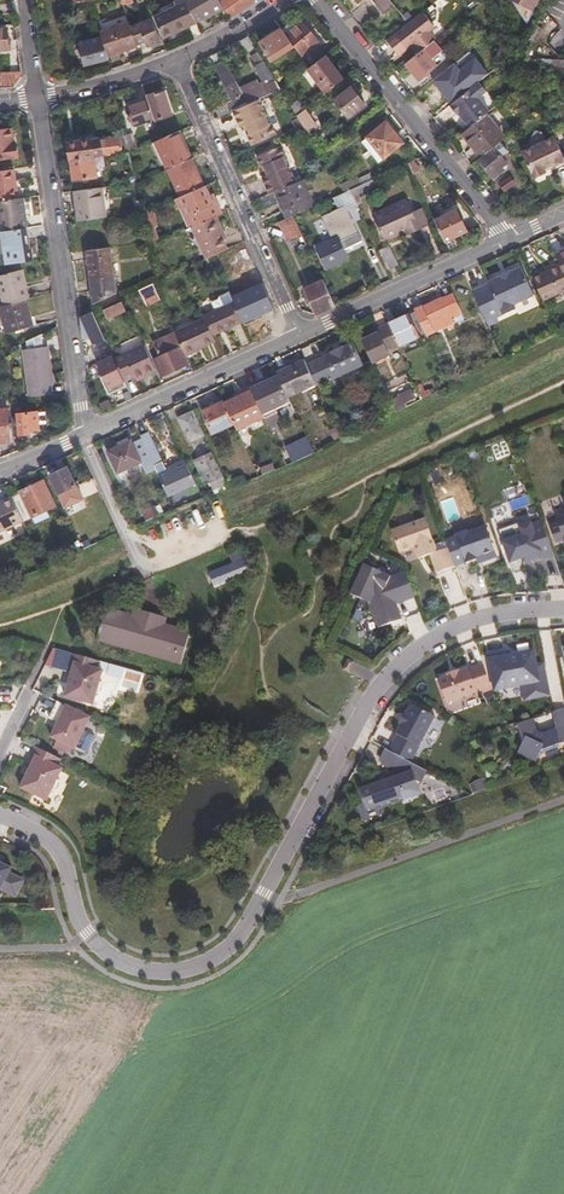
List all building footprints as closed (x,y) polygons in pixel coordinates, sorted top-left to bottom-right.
[(155,14),(177,4),(175,0),(154,9),(155,14)] [(177,4),(155,14),(163,35),(197,20),(196,19),(204,15),(205,16),(224,5),(233,0),(239,9),(249,3),(253,0),(175,0),(177,4)] [(229,15),(239,9),(233,0),(224,5),(229,15)] [(392,0),(355,0),(358,4),(365,0),(381,20),(397,6),(392,0)] [(525,25),(538,0),(510,0),(525,25)] [(425,49),(437,39),(429,29),(434,24),(423,11),(410,22),(403,27),(388,39),(400,52),(413,41),(421,52),(425,49)] [(59,36),(70,34),(65,14),(56,16),(59,36)] [(151,15),(136,21),(140,36),(138,37),(141,46),(161,39),(151,15)] [(293,23),(284,28),(296,46),(303,55),(319,43),(307,26),(309,24),(305,19),(296,26),(293,23)] [(403,27),(410,22),(407,19),(401,24),(403,27)] [(80,61),(108,55),(108,53),(138,43),(130,20),(101,29),(103,33),(79,39),(80,44),(77,45),(80,61)] [(0,28),(0,50),(18,49),(18,38),(15,37),(14,28),(0,28)] [(296,46),(284,28),(264,43),(277,60),(296,46)] [(552,35),(552,44),(563,44),(563,34),(552,35)] [(252,35),(244,40),(251,53),(254,52),(259,60),(265,57),(252,35)] [(244,85),(226,49),(217,54),(229,78),(237,96),(231,100),(215,109),(218,117),(236,110),(245,127),(247,125),(256,144),(281,134),(272,115),(270,116),(262,99),(284,91),(284,89),(278,80),(264,86),(260,79),(244,85)] [(421,52),(407,63),(422,81),(432,74),(430,71),(437,65),(425,49),(421,52)] [(326,56),(308,69),(327,95),(341,84),(335,75),(339,72),(326,56)] [(550,67),(561,67),(562,59),(550,58),(550,67)] [(21,68),(0,69),(0,86),(13,84),(22,72),(21,68)] [(456,68),(443,78),(457,96),(465,89),(456,78),(460,74),(456,68)] [(345,81),(339,72),(335,75),(341,84),(345,81)] [(516,90),(516,74),(505,75),(505,90),(516,90)] [(237,96),(229,78),(222,81),(231,100),(237,96)] [(484,157),(481,159),(497,179),(506,171),(504,167),(508,164),(503,156),(509,152),(502,143),(503,141),(509,149),(521,139),(515,132),(506,139),(488,116),(490,114),(478,99),(485,93),(479,84),(454,105),(460,114),(462,112),(474,127),(466,135),(484,157)] [(355,86),(339,98),(353,116),(369,103),(355,86)] [(167,90),(150,96),(151,99),(157,118),(175,112),(167,90)] [(157,118),(151,99),(131,106),(138,125),(157,118)] [(300,116),(308,129),(313,138),(316,137),(314,134),(319,131),(307,110),(300,116)] [(389,124),(365,144),(380,163),(404,144),(389,124)] [(17,157),(16,144),(13,144),(11,128),(0,129),(0,159),(17,157)] [(220,207),(217,208),(209,187),(207,188),(206,185),(212,182),(210,178),(206,179),(197,158),(194,159),(183,132),(165,139),(158,142),(169,170),(172,169),(183,197),(178,199),(182,208),(187,206),(192,216),(194,215),(198,225),(195,226),(194,227),(206,259),(214,256),(229,249),(226,240),(223,233),(227,232),(221,216),(224,215),(220,207)] [(120,139),(91,143),(95,159),(122,155),(130,153),(127,145),(124,133),(120,134),(120,139)] [(563,155),(555,138),(523,154),(525,160),(527,163),(531,159),(541,178),(547,175),(545,170),(553,166),(554,169),(563,164),(563,155)] [(91,143),(91,141),(69,144),(71,162),(95,159),(91,143)] [(134,143),(127,145),(130,153),(137,150),(134,143)] [(294,165),(285,146),(260,156),(269,176),(266,178),(273,194),(278,192),(288,220),(281,224),(289,241),(302,236),(294,217),(316,207),(306,181),(299,184),(291,166),(294,165)] [(130,153),(122,155),(130,184),(137,183),(130,153)] [(95,159),(71,162),(74,182),(98,179),(95,159)] [(531,159),(527,163),(535,181),(541,178),(531,159)] [(420,172),(415,161),(409,164),(414,175),(420,172)] [(26,229),(22,198),(19,198),(14,168),(0,170),(0,218),(2,232),(0,232),(4,263),(29,260),(25,229),(26,229)] [(501,186),(506,193),(521,181),(516,174),(501,186)] [(359,177),(349,182),(353,190),(363,185),(359,177)] [(379,186),(377,179),(363,185),(353,190),(356,196),(379,186)] [(349,182),(341,185),(346,194),(353,190),(349,182)] [(103,188),(75,191),(78,222),(107,218),(103,188)] [(386,241),(406,232),(419,227),(421,231),(429,227),(422,211),(415,214),(410,201),(374,216),(386,241)] [(146,212),(143,202),(132,204),(133,214),(146,212)] [(156,222),(153,210),(146,212),(149,225),(156,222)] [(436,221),(447,243),(468,233),(458,211),(436,221)] [(337,238),(316,248),(326,269),(348,260),(343,250),(362,242),(350,214),(331,223),(337,238)] [(154,242),(161,239),(156,222),(149,225),(154,242)] [(419,227),(406,232),(408,236),(421,231),(419,227)] [(380,250),(388,269),(396,265),(389,247),(380,250)] [(107,248),(84,252),(89,282),(111,279),(107,248)] [(540,302),(563,292),(563,284),(562,280),(563,281),(563,280),(563,252),(551,257),(557,268),(544,273),(543,272),(530,277),(540,302)] [(488,285),(471,293),(484,321),(496,316),(512,309),(510,305),(532,295),(521,268),(509,273),(510,275),(499,280),(497,278),(488,283),(488,285)] [(0,307),(0,311),(6,333),(33,326),(27,300),(29,299),(22,271),(0,277),(0,297),(1,297),(3,306),(0,307)] [(111,279),(89,282),(92,303),(113,294),(111,279)] [(316,314),(335,306),(324,281),(304,290),(316,314)] [(161,302),(158,295),(153,284),(138,291),(143,303),(152,300),(154,305),(161,302)] [(234,302),(229,290),(220,293),(219,299),(213,302),(216,310),(234,302)] [(441,301),(440,299),(420,308),(418,307),(412,309),(413,312),(377,329),(378,333),(368,337),(360,340),(371,365),(388,358),(385,352),(396,348),(400,355),(422,346),(417,336),(423,333),(425,336),(451,324),(449,319),(459,313),(451,297),(441,301)] [(189,362),(187,356),(218,343),(215,336),(244,322),(234,302),(216,310),(205,316),(206,317),(175,331),(174,330),(152,341),(160,357),(154,360),(161,375),(189,362)] [(109,310),(107,306),(102,308),(108,320),(123,313),(119,305),(109,310)] [(80,318),(82,327),(87,325),(94,341),(89,343),(92,347),(95,345),(96,346),(105,342),(95,321),(98,320),(94,312),(80,318)] [(496,316),(484,321),(487,326),(498,321),(496,316)] [(108,323),(102,325),(105,333),(112,331),(108,323)] [(42,347),(40,332),(28,338),(28,348),(42,347)] [(338,347),(328,352),(328,353),(318,358),(319,359),(306,366),(303,360),(274,372),(278,379),(258,388),(255,383),(248,386),(238,391),(240,395),(233,398),(211,408),(208,404),(203,406),(205,411),(199,414),(210,435),(232,426),(233,428),(261,416),(266,427),(272,424),(277,421),(273,409),(285,404),(289,403),(286,397),(313,384),(314,385),(328,379),(329,380),(358,367),(348,344),(339,348),(338,347)] [(103,376),(100,377),(110,397),(116,393),(128,388),(125,380),(136,375),(138,381),(146,377),(145,374),(155,369),(144,345),(115,359),(114,356),(98,363),(103,376)] [(49,346),(42,347),(28,348),(25,348),(29,395),(47,394),(47,383),(53,383),(49,346)] [(93,357),(95,364),(98,363),(114,356),(111,349),(93,357)] [(453,372),(444,376),(447,386),(460,380),(457,374),(455,375),(453,372)] [(381,388),(377,379),(369,383),(374,391),(381,388)] [(392,400),(388,401),(393,413),(402,409),(401,404),(412,399),(406,382),(387,390),(392,400)] [(427,391),(418,395),(420,400),(430,395),(427,391)] [(10,441),(8,409),(0,409),(0,441),(10,441)] [(39,424),(38,413),(19,415),(20,434),(31,434),(31,431),(40,430),(39,424)] [(189,415),(176,421),(186,444),(199,437),(189,415)] [(147,433),(137,437),(139,440),(153,471),(164,493),(191,481),(181,459),(164,468),(147,433)] [(281,447),(289,463),(307,455),(300,439),(281,447)] [(131,441),(109,451),(120,473),(139,464),(144,475),(153,471),(139,440),(131,443),(131,441)] [(203,482),(217,476),(207,453),(193,460),(203,482)] [(258,466),(259,473),(273,471),(272,464),(258,466)] [(62,465),(44,472),(52,491),(71,484),(62,465)] [(220,482),(217,476),(203,482),(206,489),(220,482)] [(1,499),(0,499),(0,528),(18,521),(20,527),(44,516),(41,510),(50,505),(38,479),(7,493),(7,494),(0,497),(1,499)] [(532,506),(528,495),(507,501),(510,510),(526,505),(527,508),(532,506)] [(139,510),(144,519),(153,515),(151,511),(148,506),(139,510)] [(151,511),(153,515),(160,512),(159,507),(151,511)] [(72,514),(65,516),(72,534),(79,531),(72,514)] [(562,517),(559,524),(550,527),(556,543),(563,540),(563,517),(562,517)] [(426,519),(391,531),(399,553),(414,547),(418,559),(430,555),(437,552),(435,545),(426,519)] [(510,562),(522,558),(530,555),(531,559),(542,555),(543,558),(554,554),(542,520),(532,524),(531,522),(520,526),(521,529),(519,530),(517,535),(518,536),(503,541),(510,562)] [(466,563),(477,560),(482,558),(483,562),(497,557),(487,527),(468,533),(467,531),(456,534),(457,537),(446,541),(449,548),(456,566),(466,562),(466,563)] [(437,552),(449,548),(446,541),(435,545),(437,552)] [(437,552),(430,555),(437,573),(456,566),(449,548),(437,552)] [(211,575),(213,578),(216,586),(218,589),(247,574),(235,550),(224,555),(229,567),(211,575)] [(365,564),(351,593),(369,602),(378,626),(402,618),(396,603),(415,596),(406,571),(391,576),(365,564)] [(165,627),(136,620),(107,611),(99,641),(182,664),(190,634),(165,627)] [(165,627),(166,621),(138,612),(136,620),(165,627)] [(506,650),(489,653),(496,690),(522,685),(525,699),(551,694),(545,664),(537,666),(534,651),(507,656),(506,650)] [(96,660),(70,652),(65,671),(69,672),(62,696),(90,703),(93,692),(96,693),(99,691),(101,685),(99,682),(96,681),(100,669),(94,668),(96,660)] [(358,658),(352,656),(347,666),(353,668),(358,658)] [(448,676),(439,680),(447,703),(491,688),(483,665),(460,673),(459,670),(448,674),(448,676)] [(124,680),(122,686),(137,690),(139,684),(124,680)] [(75,749),(91,717),(58,701),(50,718),(59,722),(51,737),(75,749)] [(390,750),(411,761),(436,717),(412,703),(406,714),(407,715),(402,725),(403,725),(390,750)] [(563,726),(563,708),(554,711),(558,728),(563,726)] [(558,728),(545,733),(539,730),(535,718),(520,724),(527,741),(522,750),(536,756),(543,754),(546,749),(563,742),(563,726),(558,728)] [(89,734),(82,752),(89,754),(96,736),(89,734)] [(61,758),(36,746),(28,763),(32,765),(21,788),(47,800),(52,790),(55,791),(58,789),(61,784),(60,780),(57,779),(63,768),(57,766),(61,758)] [(427,771),(387,749),(381,759),(409,774),(396,779),(387,776),(382,784),(361,791),(367,809),(403,796),(404,801),(421,795),(415,778),(422,781),(427,771)] [(472,793),(484,788),(480,778),(468,783),(472,793)] [(11,868),(1,863),(0,862),(0,890),(11,868)]
